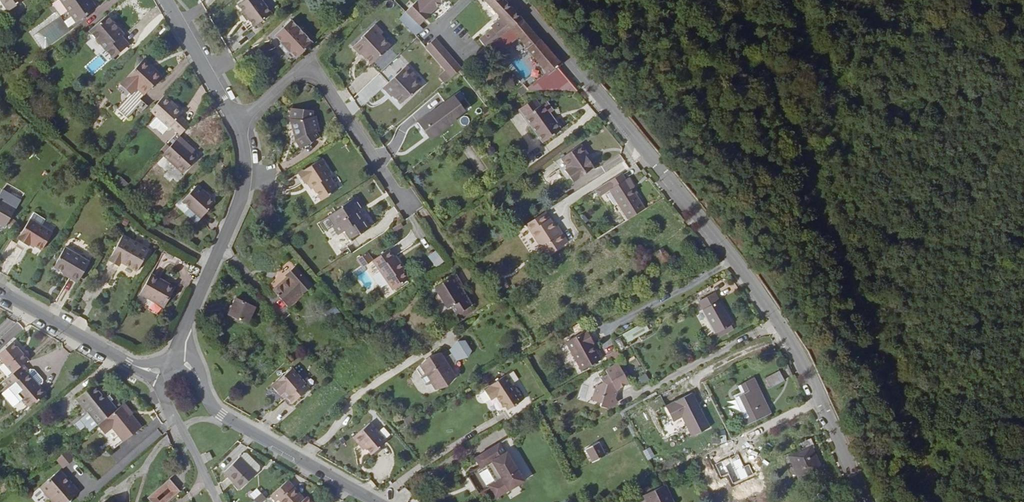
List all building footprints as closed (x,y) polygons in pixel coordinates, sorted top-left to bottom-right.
[(8,9),(23,0),(2,0),(8,9)] [(68,11),(67,15),(71,15),(83,17),(85,16),(89,16),(91,9),(94,9),(99,6),(95,0),(60,0),(68,11)] [(247,14),(252,23),(271,12),(263,0),(239,0),(243,8),(247,14)] [(427,10),(426,10),(414,21),(427,35),(456,10),(456,11),(468,0),(439,0),(427,10)] [(503,0),(501,0),(490,9),(508,29),(497,38),(498,40),(485,51),(492,59),(498,54),(504,49),(509,45),(517,38),(528,29),(503,0)] [(83,17),(71,15),(63,21),(60,15),(33,34),(43,49),(70,30),(68,27),(83,17)] [(108,15),(87,32),(112,60),(128,46),(121,38),(125,34),(108,15)] [(295,56),(312,41),(292,17),(291,17),(275,31),(281,38),(279,39),(280,40),(287,49),(288,50),(289,49),(295,56)] [(537,39),(528,29),(517,38),(526,49),(536,61),(547,73),(556,82),(547,90),(546,89),(535,97),(536,98),(568,98),(579,91),(565,76),(570,72),(554,55),(547,50),(537,39)] [(396,59),(386,49),(388,46),(381,38),(367,51),(368,52),(359,60),(367,68),(368,66),(377,77),(396,59)] [(280,40),(278,42),(284,51),(287,49),(280,40)] [(504,49),(508,53),(512,58),(517,53),(509,45),(504,49)] [(504,49),(498,54),(502,58),(503,57),(508,53),(504,49)] [(430,61),(456,91),(467,82),(441,51),(430,61)] [(144,58),(120,84),(131,94),(128,98),(122,105),(133,115),(137,110),(142,114),(149,107),(139,99),(143,94),(162,75),(144,58)] [(512,78),(519,71),(513,64),(511,66),(505,71),(512,78)] [(476,74),(471,78),(475,84),(481,80),(476,74)] [(412,79),(390,100),(398,109),(399,108),(407,116),(416,107),(416,108),(426,99),(417,90),(420,87),(412,79)] [(131,94),(120,84),(117,88),(128,98),(131,94)] [(515,97),(520,103),(527,98),(523,91),(515,97)] [(419,120),(432,138),(468,112),(455,94),(419,120)] [(171,104),(162,95),(147,112),(154,118),(166,128),(166,129),(168,127),(177,135),(186,125),(187,124),(178,116),(180,114),(170,105),(171,104)] [(539,108),(525,121),(553,152),(569,137),(556,123),(559,119),(551,110),(545,115),(539,108)] [(306,144),(301,147),(307,157),(326,144),(322,139),(324,138),(320,122),(317,123),(317,120),(318,117),(296,115),(295,126),(300,126),(306,144)] [(160,136),(166,128),(154,118),(148,126),(160,136)] [(419,121),(414,125),(423,137),(428,133),(419,121)] [(295,126),(301,147),(306,144),(300,126),(295,126)] [(186,140),(179,134),(170,144),(162,154),(182,172),(198,155),(193,151),(184,142),(186,140)] [(195,148),(186,140),(184,142),(193,151),(195,148)] [(588,162),(591,160),(585,152),(566,166),(574,177),(572,178),(580,189),(598,176),(594,170),(588,162)] [(597,169),(591,160),(588,162),(594,170),(597,169)] [(339,195),(343,192),(337,182),(339,180),(329,165),(305,181),(311,189),(313,188),(315,186),(321,195),(330,207),(341,199),(339,195)] [(641,225),(657,215),(644,194),(646,193),(641,184),(637,186),(632,178),(606,194),(610,200),(621,194),(641,225)] [(204,192),(205,191),(198,185),(183,201),(201,216),(214,202),(208,196),(204,192)] [(3,226),(13,208),(0,201),(0,225),(3,226)] [(350,214),(336,224),(341,232),(343,231),(345,229),(352,238),(353,237),(356,235),(362,245),(379,233),(372,223),(370,224),(365,217),(369,214),(362,203),(349,212),(350,214)] [(28,219),(29,219),(39,225),(42,221),(31,215),(28,219)] [(39,225),(29,219),(16,240),(28,247),(29,244),(41,251),(52,232),(39,225)] [(551,219),(532,231),(547,254),(545,256),(551,265),(575,250),(566,236),(564,238),(551,219)] [(341,232),(336,224),(329,228),(334,236),(341,232)] [(345,229),(343,231),(349,240),(352,238),(345,229)] [(359,247),(362,245),(356,235),(353,237),(359,247)] [(119,265),(134,272),(145,251),(119,238),(105,264),(117,269),(119,265)] [(74,277),(79,280),(88,261),(63,248),(53,267),(74,277)] [(428,256),(436,267),(444,261),(436,250),(428,256)] [(368,251),(356,259),(362,268),(374,260),(368,251)] [(381,264),(387,273),(401,292),(415,281),(409,272),(412,269),(410,267),(405,262),(404,263),(403,261),(401,258),(396,253),(381,264)] [(667,258),(660,261),(667,275),(673,272),(667,258)] [(132,277),(134,272),(119,265),(117,269),(132,277)] [(294,283),(279,297),(295,314),(319,292),(301,272),(291,281),(294,283)] [(175,285),(150,273),(139,293),(147,297),(148,295),(156,299),(155,301),(164,306),(175,285)] [(468,317),(480,308),(482,307),(468,288),(468,286),(462,278),(461,278),(441,292),(445,297),(442,303),(446,308),(452,307),(456,313),(460,310),(466,318),(468,317)] [(720,301),(704,309),(720,342),(736,334),(720,301)] [(262,315),(243,306),(234,322),(254,331),(262,315)] [(353,315),(345,306),(336,315),(344,323),(353,315)] [(483,313),(480,308),(468,317),(471,321),(483,313)] [(626,341),(643,332),(639,325),(623,334),(626,341)] [(275,329),(270,334),(275,340),(280,335),(275,329)] [(654,340),(649,331),(628,343),(632,351),(654,340)] [(570,351),(578,367),(597,358),(595,355),(593,350),(595,349),(591,341),(570,351)] [(25,370),(31,365),(16,349),(0,363),(14,380),(25,370)] [(476,361),(469,350),(463,351),(454,359),(457,363),(461,370),(464,369),(472,367),(476,361)] [(597,358),(578,367),(585,380),(603,371),(597,358)] [(435,392),(439,399),(448,396),(453,393),(459,386),(457,381),(448,368),(444,362),(436,364),(437,367),(432,370),(430,368),(420,378),(430,394),(435,392)] [(457,363),(448,368),(457,381),(461,370),(457,363)] [(14,380),(8,386),(31,412),(38,406),(40,408),(49,400),(30,379),(31,377),(25,370),(14,380)] [(287,394),(292,399),(297,405),(314,390),(297,372),(279,388),(280,393),(284,397),(285,396),(287,394)] [(601,414),(604,416),(616,410),(615,407),(614,405),(616,399),(619,398),(631,392),(621,372),(609,378),(611,382),(604,386),(606,391),(598,395),(596,403),(599,410),(602,411),(601,414)] [(638,377),(642,385),(650,381),(646,373),(638,377)] [(785,378),(770,385),(775,396),(790,389),(785,378)] [(759,385),(745,392),(749,400),(738,405),(751,433),(776,421),(759,385)] [(83,405),(95,421),(115,406),(102,389),(83,405)] [(692,436),(711,427),(694,391),(665,405),(673,422),(682,417),(692,436)] [(485,414),(488,419),(507,407),(497,392),(479,403),(480,405),(474,408),(480,417),(485,414)] [(95,421),(103,432),(123,417),(115,406),(95,421)] [(507,407),(488,419),(489,420),(491,419),(497,428),(514,418),(507,407)] [(118,436),(119,437),(136,424),(135,422),(137,420),(131,411),(123,417),(103,432),(111,441),(118,436)] [(325,419),(328,423),(337,415),(333,411),(325,419)] [(79,431),(85,427),(80,419),(74,423),(79,431)] [(136,424),(119,437),(129,450),(147,437),(136,424)] [(369,432),(352,447),(363,459),(365,458),(371,464),(386,450),(369,432)] [(816,444),(804,449),(807,456),(793,462),(802,482),(825,472),(815,451),(819,450),(816,444)] [(643,450),(648,460),(655,457),(651,447),(643,450)] [(593,469),(605,463),(599,451),(586,457),(593,469)] [(70,457),(60,465),(66,473),(76,466),(70,457)] [(500,493),(519,484),(504,458),(478,474),(483,484),(490,481),(497,494),(500,493)] [(247,461),(245,460),(224,478),(240,496),(256,482),(249,474),(254,469),(247,461)] [(260,476),(254,469),(249,474),(256,482),(259,479),(260,476)] [(46,492),(55,501),(80,501),(86,497),(66,476),(65,475),(46,492)] [(519,484),(500,493),(502,496),(499,498),(493,501),(520,501),(527,498),(519,484)] [(187,497),(178,485),(156,501),(181,501),(187,497)] [(291,488),(276,501),(297,501),(295,499),(298,496),(291,488)] [(646,501),(672,501),(666,491),(646,501)] [(267,499),(263,493),(252,500),(253,501),(264,501),(267,499)]
